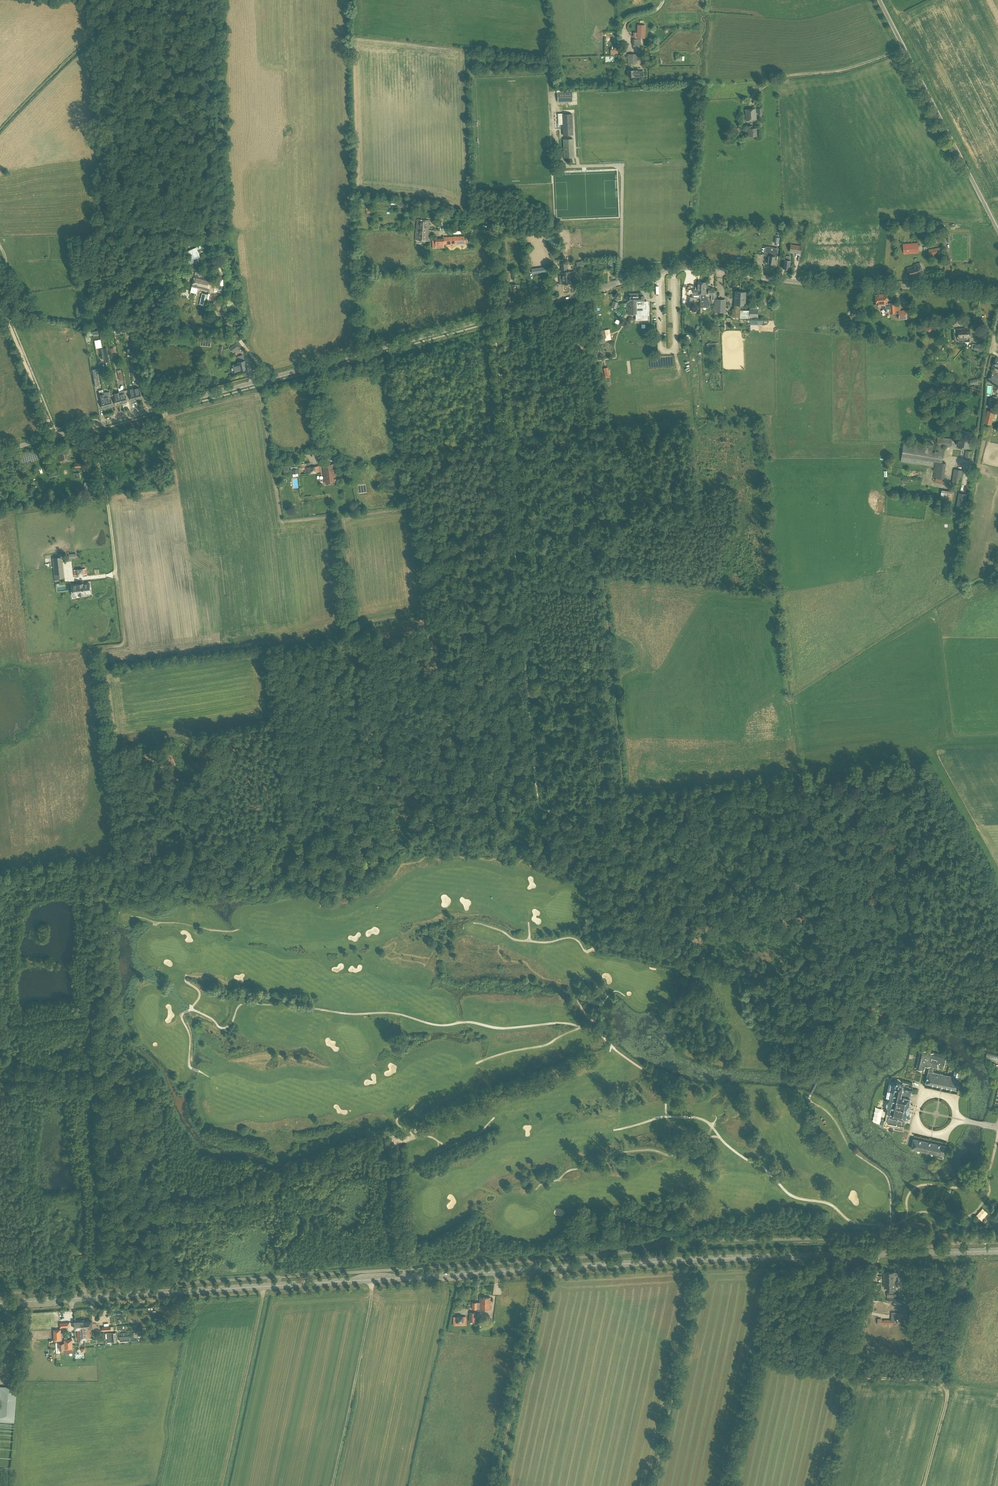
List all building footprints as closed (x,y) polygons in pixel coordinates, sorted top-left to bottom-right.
[(628,64),(637,64),(637,54),(628,54),(628,64)] [(558,93),(558,103),(573,102),(572,92),(558,93)] [(745,109),(745,121),(757,120),(756,109),(745,109)] [(573,135),(572,114),(563,114),(563,135),(573,135)] [(747,126),(747,133),(749,132),(749,136),(757,136),(756,128),(752,128),(752,125),(747,126)] [(564,139),(564,158),(574,157),(573,139),(564,139)] [(417,219),(416,229),(417,229),(421,229),(421,227),(422,227),(422,229),(429,230),(429,220),(418,219),(417,219)] [(416,229),(415,240),(428,241),(429,230),(422,229),(422,227),(421,227),(421,229),(417,229),(416,229)] [(464,236),(444,237),(444,244),(447,244),(447,246),(451,246),(451,244),(464,244),(464,236)] [(201,245),(199,241),(187,245),(188,249),(198,246),(199,249),(208,246),(207,243),(201,245)] [(903,244),(904,254),(919,253),(918,243),(903,244)] [(789,252),(800,253),(801,246),(790,244),(789,252)] [(186,253),(189,261),(200,256),(197,248),(190,251),(186,253)] [(765,250),(764,256),(768,256),(767,263),(774,264),(774,260),(776,261),(778,248),(774,248),(774,251),(765,250)] [(906,267),(910,278),(923,274),(920,263),(914,265),(906,267)] [(191,291),(197,292),(198,288),(208,290),(211,279),(201,276),(201,273),(195,272),(191,291)] [(693,289),(693,294),(701,294),(701,283),(696,282),(696,290),(693,289)] [(701,303),(701,306),(703,305),(703,306),(706,306),(707,306),(708,305),(709,304),(709,303),(709,300),(708,300),(708,298),(708,297),(707,297),(707,296),(706,296),(706,283),(701,283),(701,294),(701,303)] [(517,284),(510,285),(511,296),(518,295),(517,288),(520,288),(519,285),(517,285),(517,284)] [(887,295),(876,295),(876,305),(885,304),(885,306),(885,307),(887,309),(891,309),(891,314),(899,313),(899,319),(907,319),(906,310),(895,311),(895,303),(888,303),(887,295)] [(649,315),(649,304),(647,304),(647,302),(646,302),(644,302),(644,296),(634,296),(627,296),(628,314),(636,314),(636,320),(648,320),(648,315),(649,315)] [(725,301),(716,300),(715,311),(725,311),(725,301)] [(750,319),(750,318),(758,318),(758,309),(750,309),(749,310),(740,310),(740,318),(750,319)] [(924,329),(930,331),(932,325),(926,323),(924,329)] [(964,328),(957,328),(957,339),(958,339),(958,342),(964,342),(964,339),(965,339),(965,337),(963,335),(963,331),(964,331),(964,328)] [(603,330),(596,331),(598,343),(605,342),(604,338),(603,330)] [(229,348),(233,353),(240,348),(236,343),(229,348)] [(975,344),(973,350),(982,352),(984,347),(975,344)] [(232,368),(233,372),(241,370),(241,371),(245,370),(245,369),(247,369),(245,360),(244,360),(243,355),(238,356),(239,362),(238,362),(239,366),(232,368)] [(997,388),(997,374),(994,371),(987,380),(997,388)] [(107,407),(104,392),(99,394),(102,409),(107,407)] [(109,392),(104,392),(107,407),(113,406),(111,398),(109,398),(109,392)] [(119,392),(113,394),(116,405),(122,404),(120,396),(119,392)] [(985,423),(991,424),(993,412),(987,410),(985,423)] [(958,447),(970,449),(972,433),(961,431),(958,447)] [(937,446),(945,446),(950,447),(951,447),(952,438),(951,438),(938,438),(937,446)] [(904,441),(901,461),(932,466),(933,461),(942,462),(944,449),(944,448),(937,446),(934,446),(904,441)] [(58,451),(60,461),(71,459),(69,449),(58,451)] [(323,465),(325,483),(336,481),(334,464),(323,465)] [(284,472),(292,472),(292,474),(298,473),(297,466),(291,467),(291,470),(289,470),(289,466),(284,466),(284,472)] [(952,484),(960,485),(963,470),(954,469),(952,484)] [(90,491),(93,490),(92,489),(91,481),(88,482),(86,482),(84,483),(85,485),(86,485),(88,485),(89,489),(90,491)] [(962,487),(960,499),(966,501),(968,488),(962,487)] [(56,565),(61,564),(61,557),(53,558),(55,579),(63,578),(62,571),(57,572),(56,565)] [(90,593),(89,583),(83,584),(83,583),(78,584),(71,585),(72,595),(79,594),(79,595),(84,594),(84,593),(90,593)] [(921,1049),(917,1068),(923,1070),(924,1064),(937,1067),(938,1065),(944,1067),(947,1056),(934,1053),(934,1052),(921,1049)] [(997,1060),(997,1054),(987,1052),(986,1057),(997,1060)] [(929,1070),(926,1083),(958,1090),(960,1078),(959,1078),(960,1072),(959,1070),(956,1070),(954,1071),(953,1077),(932,1072),(932,1071),(929,1070)] [(887,1110),(885,1121),(888,1122),(904,1125),(905,1118),(906,1118),(910,1098),(911,1091),(902,1089),(903,1085),(897,1083),(896,1084),(893,1083),(889,1101),(888,1102),(887,1103),(887,1104),(886,1105),(886,1106),(886,1107),(886,1108),(887,1109),(887,1110)] [(912,1148),(938,1154),(938,1157),(943,1158),(943,1155),(944,1155),(946,1146),(914,1139),(912,1148)] [(480,1298),(480,1303),(477,1303),(477,1302),(472,1302),(472,1308),(477,1308),(477,1306),(480,1306),(480,1308),(490,1308),(490,1298),(480,1298)] [(63,1316),(63,1322),(74,1321),(74,1313),(69,1314),(69,1315),(63,1316)] [(456,1317),(456,1326),(465,1326),(465,1317),(456,1317)] [(84,1338),(83,1320),(81,1320),(81,1322),(74,1322),(75,1329),(77,1329),(78,1339),(84,1338)] [(83,1320),(84,1338),(90,1338),(90,1328),(92,1328),(91,1321),(85,1321),(84,1320),(83,1320)] [(14,1422),(16,1388),(0,1386),(0,1421),(14,1422)]
